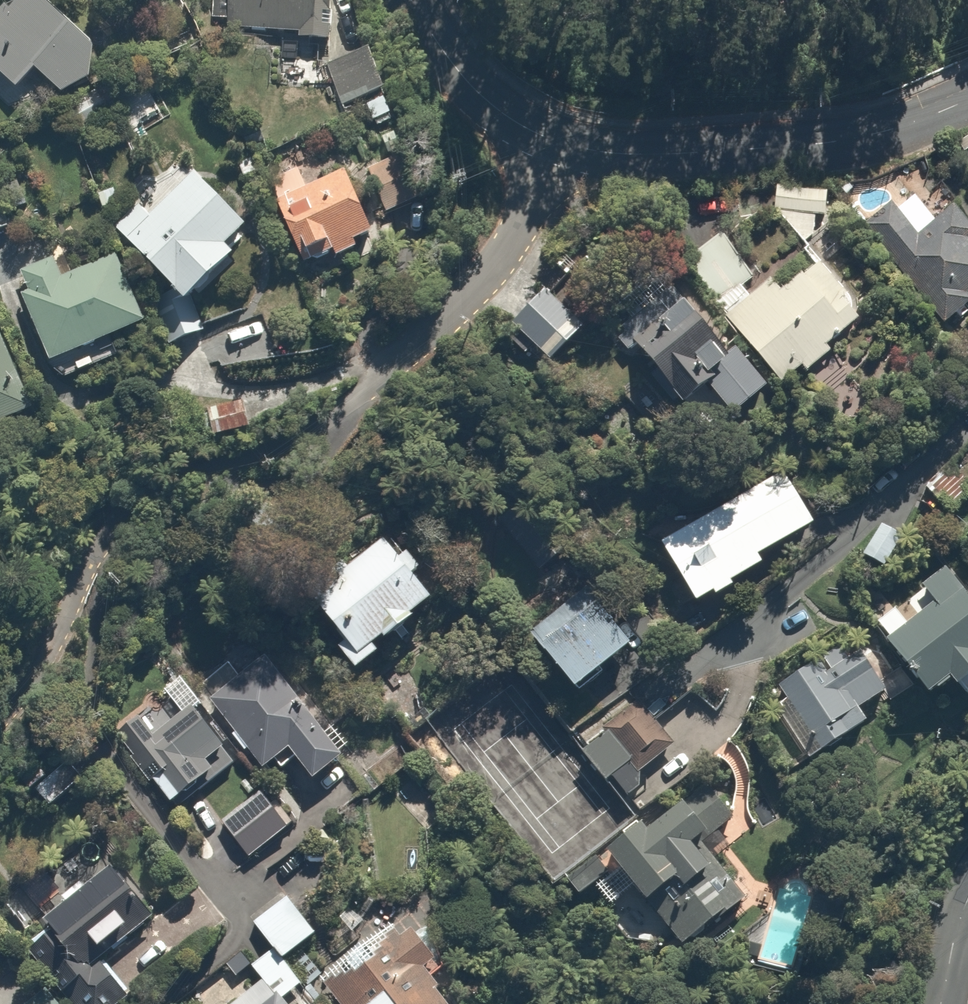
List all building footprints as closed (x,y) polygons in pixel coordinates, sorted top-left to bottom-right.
[(40,0),(19,0),(0,13),(0,77),(17,92),(36,72),(63,96),(100,54),(40,0)] [(332,13),(333,0),(227,0),(225,29),(299,34),(298,41),(325,43),(327,13),(332,13)] [(371,52),(328,65),(343,115),(386,102),(371,52)] [(343,155),(268,183),(301,265),(334,252),(337,257),(400,232),(392,212),(416,201),(396,152),(349,171),(343,155)] [(141,200),(114,228),(190,303),(237,254),(228,246),(249,225),(185,163),(171,177),(178,185),(152,211),(141,200)] [(830,191),(774,186),(774,219),(784,221),(814,249),(817,217),(828,218),(830,191)] [(11,224),(0,196),(0,228),(11,224)] [(862,220),(945,322),(967,303),(967,218),(954,201),(919,229),(893,197),(862,220)] [(721,233),(680,265),(781,384),(800,368),(806,375),(835,350),(827,341),(860,314),(806,250),(765,285),(721,233)] [(20,295),(49,365),(147,322),(116,250),(72,270),(65,255),(20,274),(28,292),(20,295)] [(731,350),(669,278),(624,319),(629,325),(616,337),(631,354),(638,347),(685,402),(703,386),(725,412),(755,386),(745,374),(754,366),(736,346),(731,350)] [(550,282),(506,325),(543,362),(587,319),(550,282)] [(0,326),(0,425),(37,409),(0,326)] [(943,464),(915,500),(949,526),(967,502),(967,483),(943,464)] [(787,472),(659,542),(694,604),(713,594),(716,600),(736,590),(733,584),(762,568),(756,556),(816,523),(787,472)] [(899,545),(876,530),(856,559),(880,575),(899,545)] [(384,536),(307,593),(343,641),(335,647),(355,673),(378,656),(372,647),(387,636),(390,640),(415,621),(411,615),(431,600),(384,536)] [(946,565),(919,583),(932,600),(885,636),(931,699),(953,683),(961,694),(967,689),(967,595),(946,565)] [(537,622),(524,633),(574,691),(642,632),(594,576),(556,609),(550,601),(533,616),(537,622)] [(818,658),(777,685),(784,698),(772,705),(806,759),(865,721),(858,711),(887,693),(860,651),(827,672),(818,658)] [(266,658),(210,699),(263,769),(279,757),(286,767),(294,761),(308,781),(339,759),(266,658)] [(174,683),(116,730),(154,778),(163,771),(184,797),(234,758),(174,683)] [(640,698),(601,725),(608,735),(583,752),(615,798),(642,779),(635,770),(672,744),(640,698)] [(596,885),(615,911),(637,895),(678,948),(744,897),(705,846),(742,817),(708,774),(566,883),(578,899),(596,885)] [(259,790),(219,823),(250,861),(290,828),(259,790)] [(117,871),(45,921),(80,970),(98,958),(151,920),(117,871)] [(197,888),(151,920),(98,958),(123,994),(222,923),(197,888)] [(289,899),(254,925),(273,950),(280,960),(315,935),(289,899)] [(318,979),(337,1003),(461,1003),(401,919),(318,979)] [(280,960),(273,950),(252,966),(263,982),(233,1003),(284,1003),(280,998),(298,985),(280,960)] [(46,991),(31,1003),(57,1003),(46,991)]
